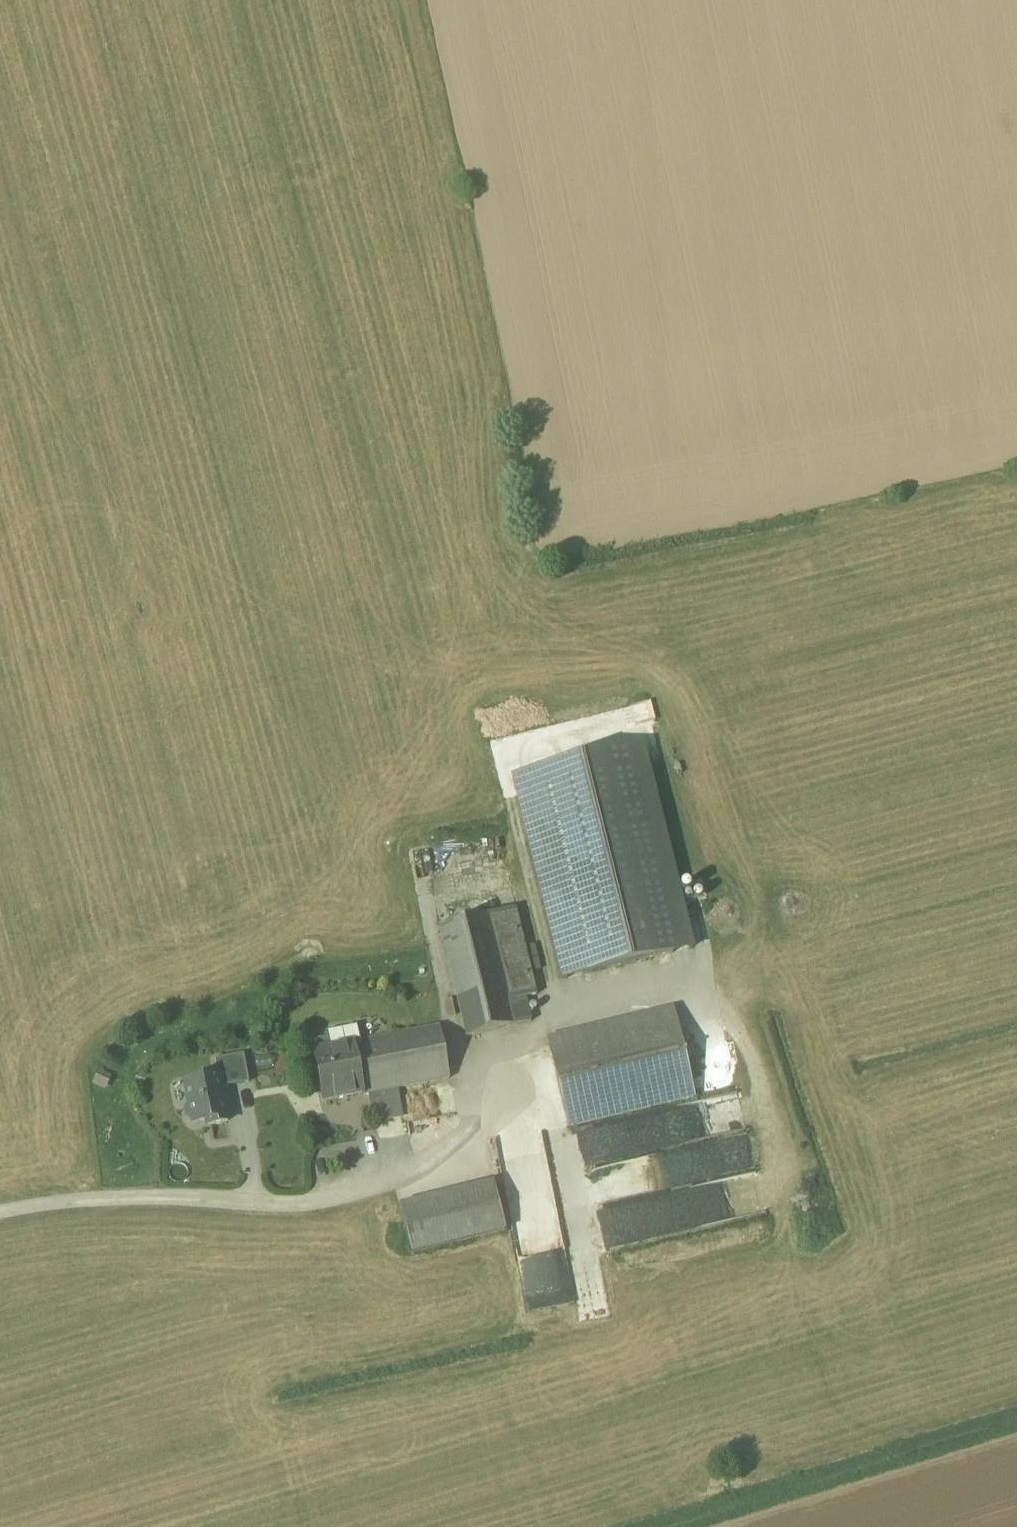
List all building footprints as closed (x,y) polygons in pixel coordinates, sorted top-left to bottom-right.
[(640,748),(515,779),(565,982),(690,951),(640,748)] [(514,910),(439,929),(466,1040),(541,1022),(514,910)] [(549,1033),(568,1125),(698,1099),(679,1007),(549,1033)] [(357,1029),(327,1035),(329,1041),(331,1050),(360,1045),(357,1029)] [(370,1096),(397,1091),(449,1081),(439,1029),(360,1045),(370,1096)] [(329,1041),(310,1044),(312,1054),(331,1050),(329,1041)] [(312,1054),(322,1106),(369,1097),(370,1096),(360,1045),(331,1050),(312,1054)] [(244,1057),(215,1062),(218,1078),(220,1078),(222,1090),(249,1085),(244,1057)] [(218,1078),(186,1084),(190,1108),(187,1113),(188,1119),(193,1122),(193,1126),(207,1123),(208,1128),(229,1124),(222,1090),(220,1078),(218,1078)] [(370,1096),(369,1097),(374,1125),(402,1120),(397,1091),(370,1096)] [(590,1169),(599,1207),(709,1181),(714,1201),(726,1198),(731,1219),(766,1210),(746,1128),(727,1132),(718,1095),(594,1125),(604,1165),(590,1169)] [(505,1232),(493,1184),(399,1207),(411,1256),(505,1232)]
